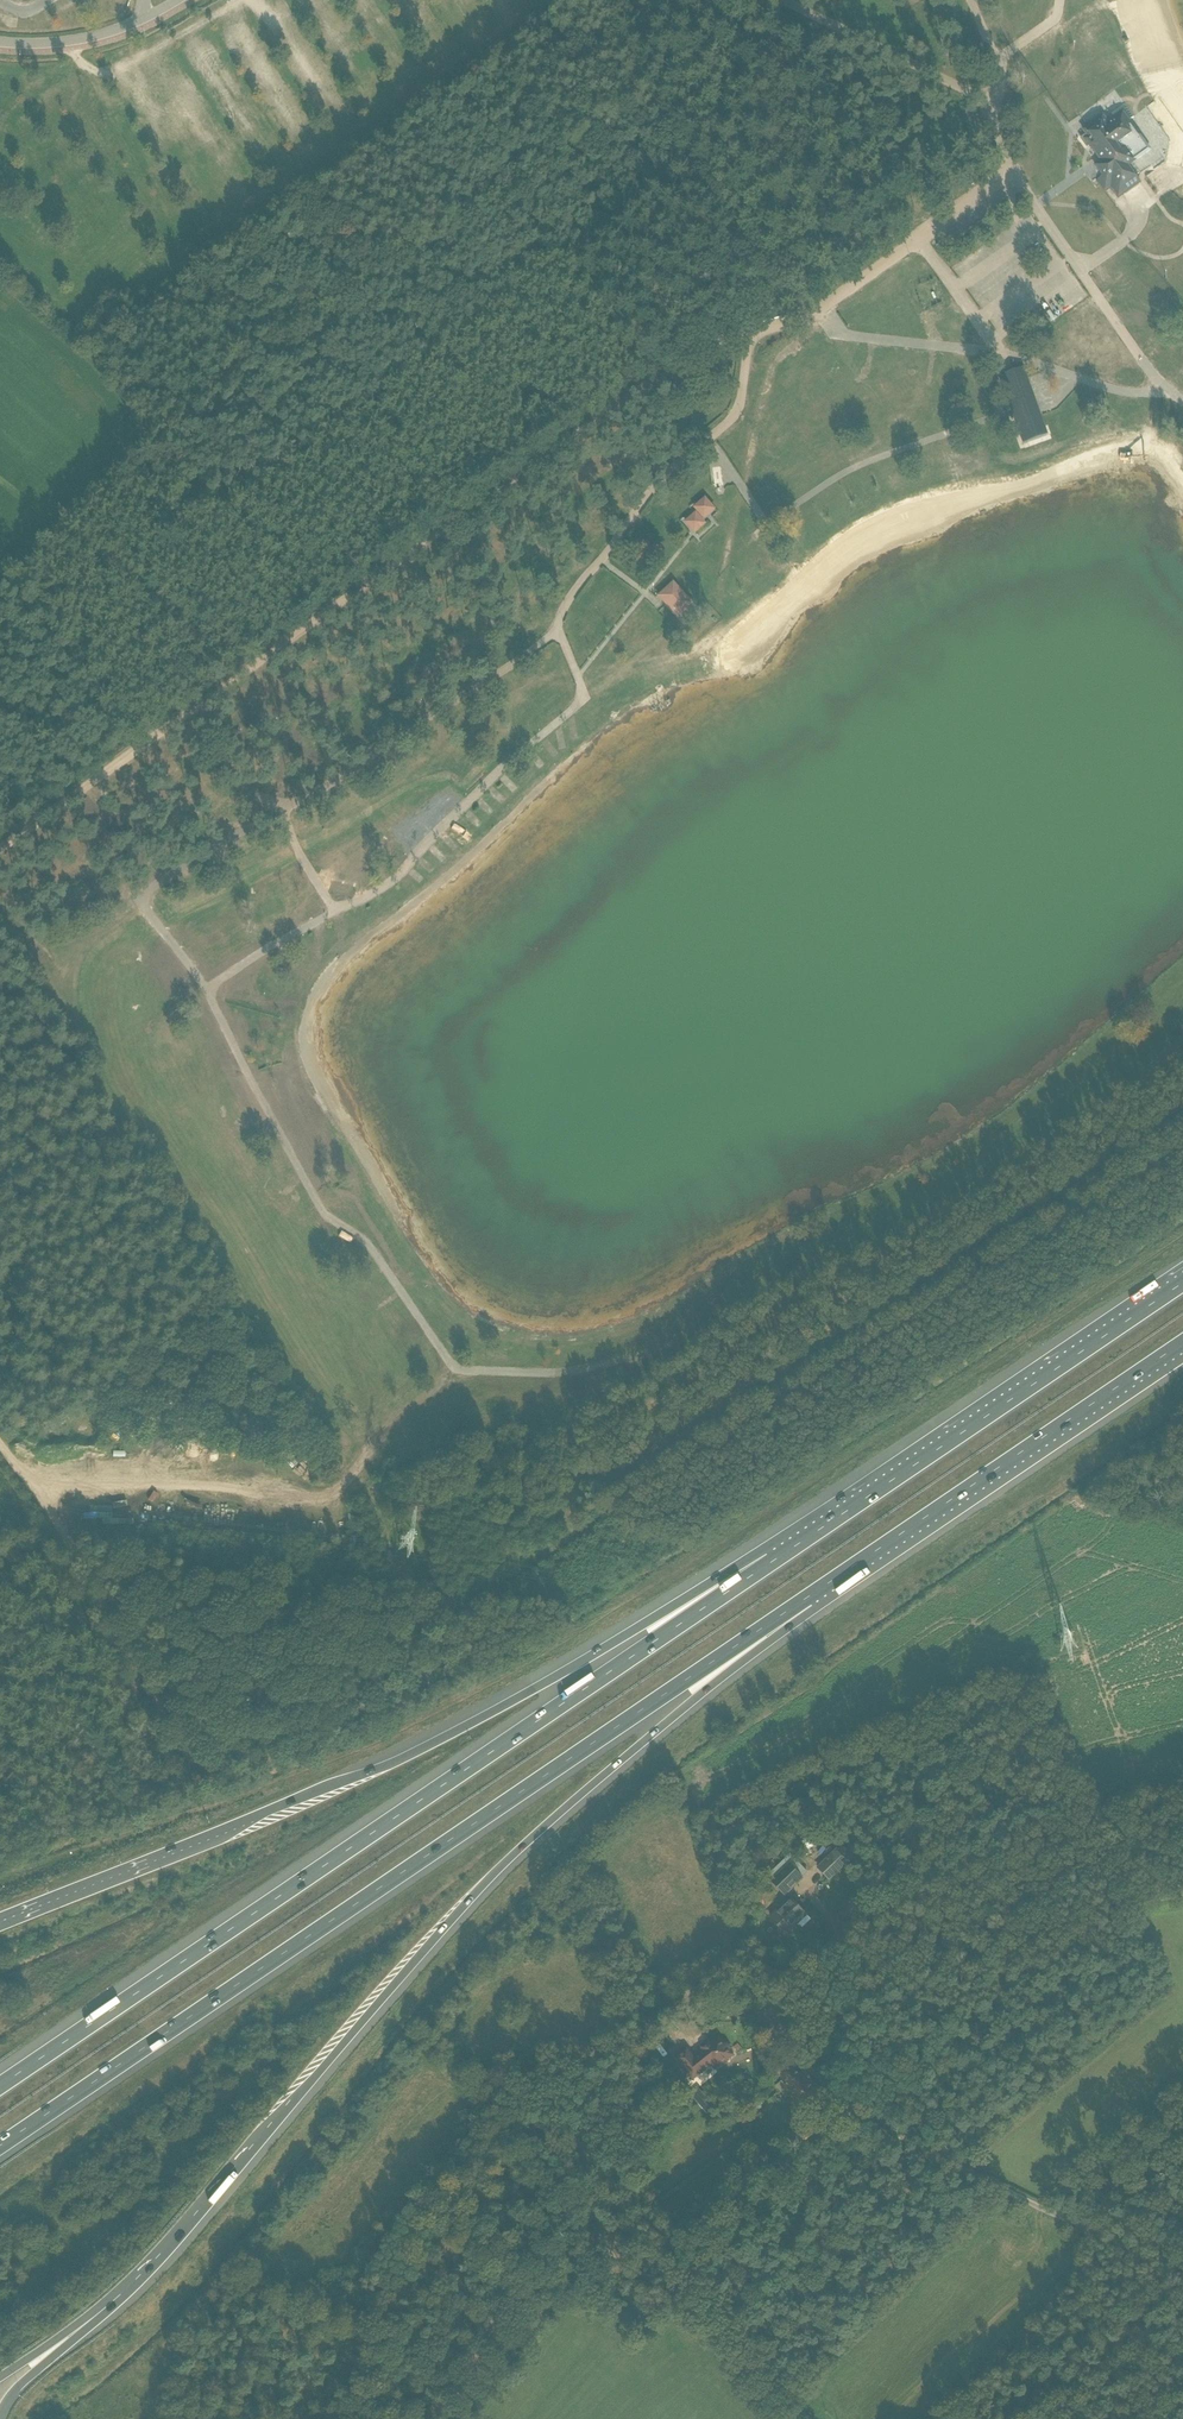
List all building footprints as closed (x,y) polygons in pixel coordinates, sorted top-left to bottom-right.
[(942,4),(946,16),(969,10),(966,0),(956,0),(942,4)] [(961,40),(970,36),(964,25),(956,29),(961,40)] [(1150,150),(1128,120),(1134,116),(1124,103),(1111,113),(1115,118),(1109,122),(1103,115),(1091,124),(1094,128),(1083,136),(1081,134),(1076,138),(1084,149),(1090,145),(1109,172),(1097,180),(1102,187),(1108,183),(1119,197),(1129,190),(1140,182),(1139,180),(1129,166),(1150,150)] [(858,303),(864,314),(876,306),(870,296),(858,303)] [(841,315),(843,325),(856,323),(854,313),(841,315)] [(1047,436),(1022,368),(999,376),(1023,444),(1047,436)] [(1058,432),(1063,443),(1076,437),(1071,426),(1058,432)] [(696,512),(683,523),(694,535),(706,524),(703,521),(715,509),(705,498),(692,508),(696,512)] [(657,596),(678,619),(694,604),(673,582),(657,596)] [(277,1064),(277,1054),(265,1055),(266,1065),(277,1064)] [(829,1878),(847,1861),(837,1851),(819,1868),(829,1878)] [(772,1872),(767,1878),(773,1883),(776,1880),(786,1891),(800,1877),(789,1867),(778,1878),(772,1872)] [(761,1894),(752,1897),(755,1909),(764,1906),(761,1894)] [(790,1899),(771,1918),(786,1933),(798,1922),(802,1926),(810,1919),(790,1899)] [(728,2054),(729,2053),(722,2044),(721,2045),(717,2041),(693,2062),(685,2053),(673,2063),(681,2072),(687,2079),(686,2080),(687,2082),(688,2080),(692,2084),(710,2068),(714,2073),(732,2058),(728,2054)] [(787,2088),(797,2099),(801,2094),(810,2086),(800,2075),(799,2077),(785,2062),(775,2072),(787,2084),(785,2086),(787,2088)] [(762,2074),(766,2081),(773,2078),(769,2070),(762,2074)] [(812,2123),(796,2138),(803,2145),(814,2135),(816,2136),(820,2132),(812,2123)]
